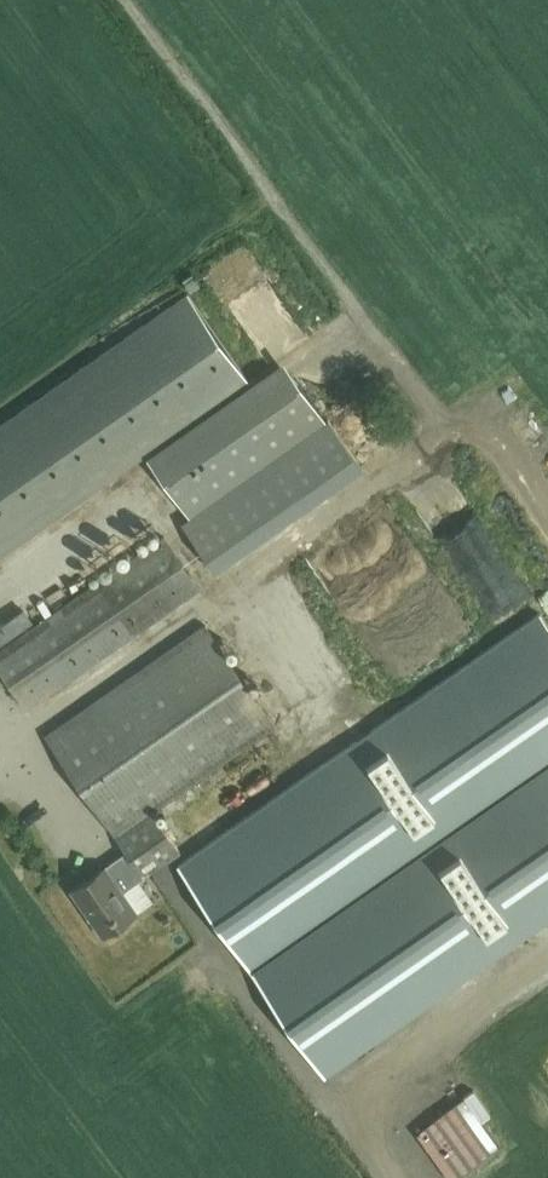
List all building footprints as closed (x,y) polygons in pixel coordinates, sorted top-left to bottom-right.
[(0,424),(0,555),(249,381),(187,293),(0,424)] [(361,467),(328,420),(326,421),(297,380),(160,475),(189,517),(181,522),(215,570),(361,467)] [(129,515),(140,537),(159,528),(148,505),(129,515)] [(26,707),(199,586),(163,535),(0,649),(0,683),(6,679),(26,707)] [(540,613),(178,865),(218,923),(215,925),(224,938),(227,936),(324,1075),(547,919),(547,625),(540,613)] [(375,636),(399,684),(424,672),(401,623),(375,636)] [(45,735),(115,835),(126,851),(70,890),(102,936),(137,912),(123,891),(180,851),(151,810),(275,724),(205,624),(45,735)]
